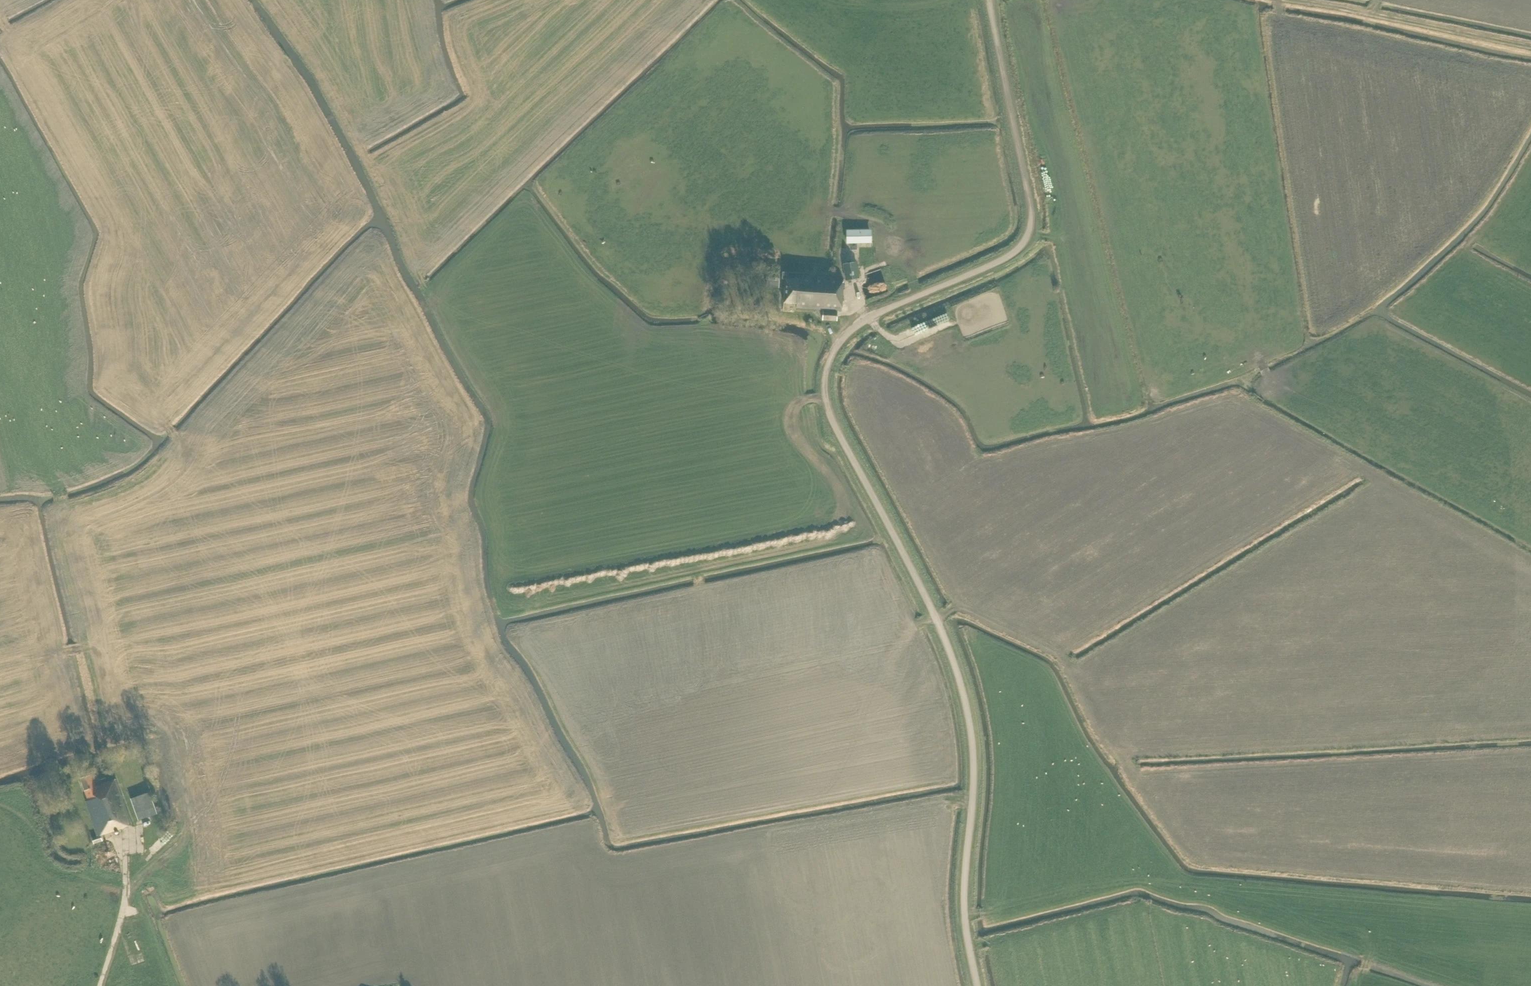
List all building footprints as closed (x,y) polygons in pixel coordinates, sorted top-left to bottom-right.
[(869,230),(847,231),(847,243),(851,243),(851,248),(856,248),(856,243),(869,243),(869,230)] [(847,281),(859,279),(857,262),(844,264),(847,281)] [(842,311),(842,299),(843,279),(798,277),(798,274),(782,273),(782,280),(785,280),(784,304),(796,305),(796,309),(823,310),(822,321),(837,321),(837,311),(842,311)] [(873,344),(870,352),(876,354),(879,346),(873,344)] [(92,775),(81,778),(89,800),(86,801),(97,836),(131,825),(116,780),(107,783),(102,784),(96,786),(92,775)] [(139,822),(158,816),(149,793),(131,799),(139,822)] [(102,841),(101,836),(92,838),(94,844),(102,841)]
